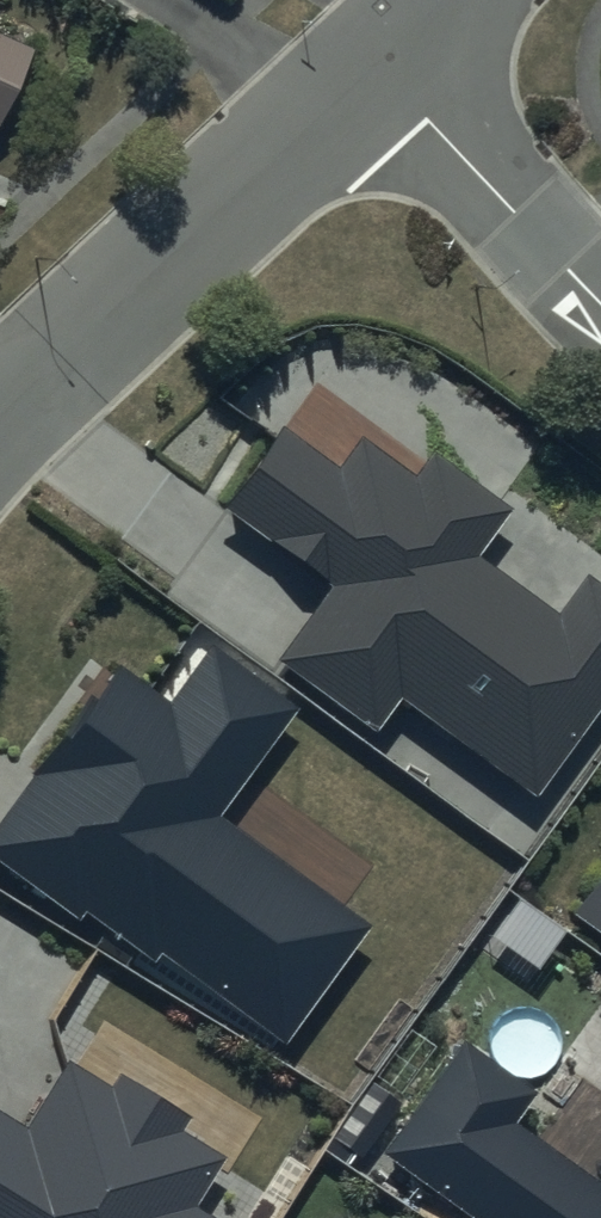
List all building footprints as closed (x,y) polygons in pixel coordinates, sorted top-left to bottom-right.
[(34,49),(0,34),(0,127),(34,49)] [(435,452),(419,475),(363,435),(341,466),(286,427),(227,508),(334,586),(282,658),(380,729),(402,698),(537,794),(600,705),(600,582),(591,575),(560,618),(476,558),(513,508),(435,452)] [(213,646),(172,702),(120,664),(0,828),(0,860),(82,920),(89,911),(156,960),(162,952),(288,1044),(375,926),(222,815),(300,709),(213,646)] [(581,911),(600,926),(600,883),(581,911)] [(525,1121),(544,1093),(467,1039),(385,1153),(477,1217),(600,1217),(600,1174),(525,1121)] [(69,1059),(28,1126),(0,1109),(0,1217),(202,1217),(191,1211),(225,1156),(183,1131),(193,1116),(121,1072),(112,1086),(69,1059)]
